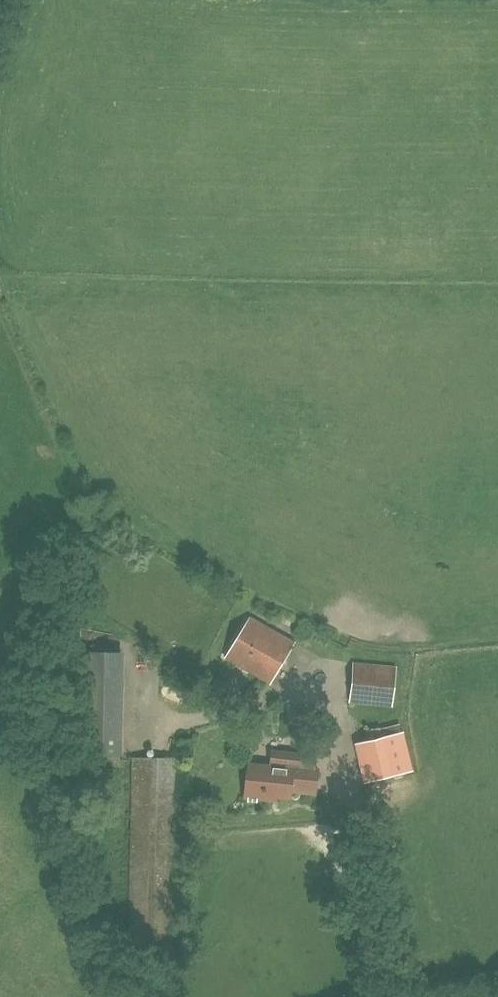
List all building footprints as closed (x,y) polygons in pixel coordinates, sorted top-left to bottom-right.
[(294,642),(250,616),(226,657),(270,683),(294,642)] [(79,754),(120,754),(121,653),(81,652),(79,754)] [(350,700),(391,704),(395,666),(353,662),(350,700)] [(354,740),(363,780),(413,769),(404,728),(354,740)] [(290,789),(315,791),(316,767),(312,767),(313,755),(270,752),(269,768),(248,766),(246,798),(248,798),(248,802),(258,803),(258,799),(266,800),(266,794),(290,796),(290,789)] [(133,876),(152,876),(151,858),(160,858),(160,802),(146,802),(146,766),(118,766),(118,804),(132,804),(132,858),(133,876)]
